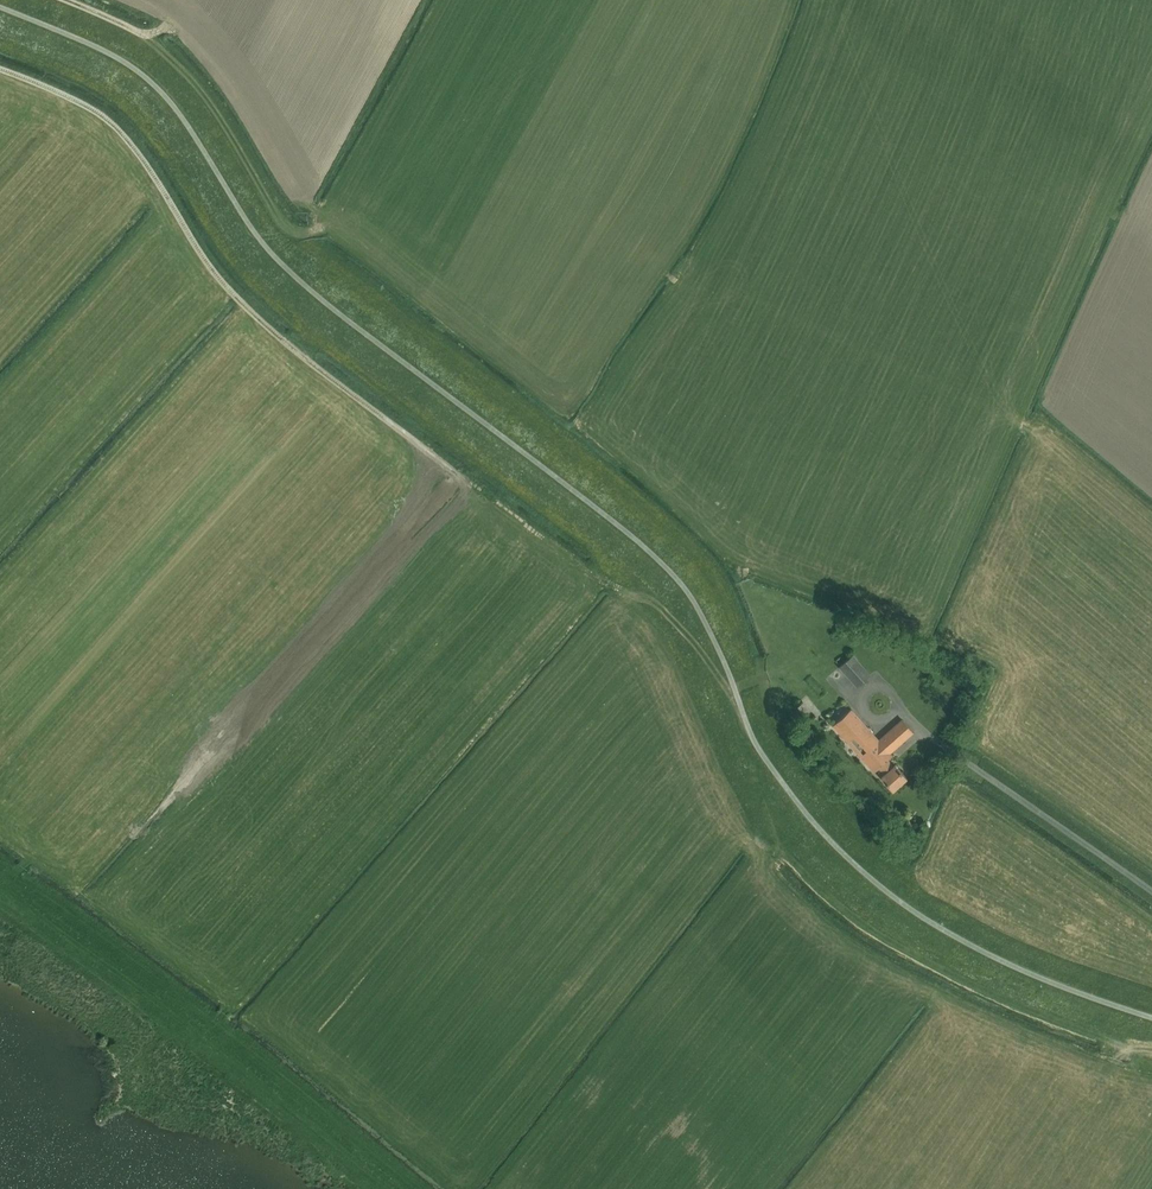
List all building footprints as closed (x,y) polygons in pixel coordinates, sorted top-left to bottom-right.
[(856,687),(870,675),(853,655),(838,667),(856,687)] [(884,747),(907,726),(901,719),(878,740),(850,709),(832,725),(868,766),(871,763),(870,763),(885,749),(884,747)] [(913,733),(907,726),(884,747),(885,749),(870,763),(871,763),(868,766),(874,772),(878,768),(884,774),(880,777),(892,791),(906,778),(894,765),(893,766),(887,760),(892,756),(890,753),(913,733)]
